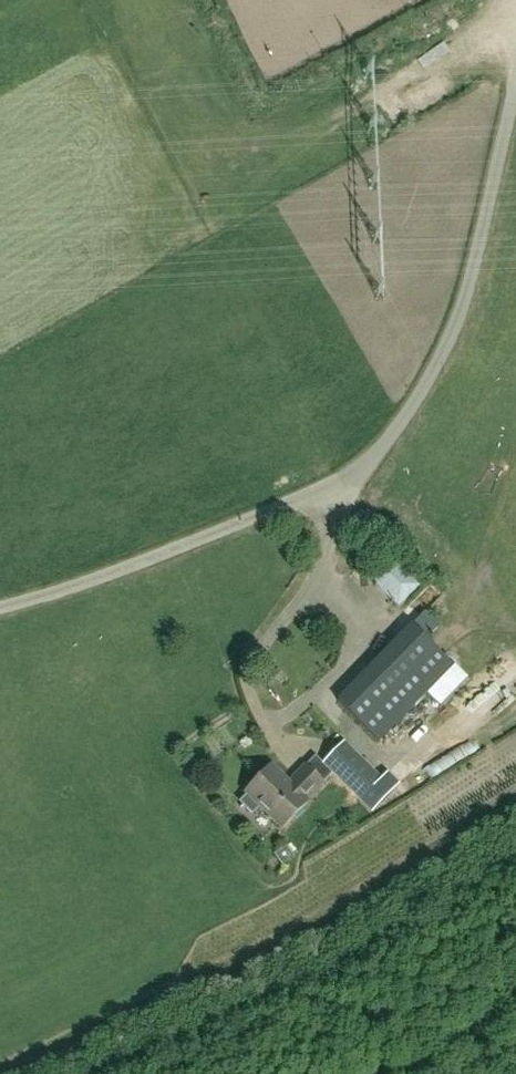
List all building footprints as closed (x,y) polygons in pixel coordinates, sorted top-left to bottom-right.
[(418,586),(390,559),(369,581),(397,608),(418,586)] [(454,666),(444,657),(428,641),(440,628),(423,611),(336,699),(379,742),(427,693),(454,666)] [(454,666),(427,693),(440,706),(467,679),(454,666)] [(322,764),(360,802),(383,779),(344,741),(322,764)] [(282,828),(306,803),(305,801),(322,784),(304,767),(287,784),(270,767),(245,793),(282,828)]
